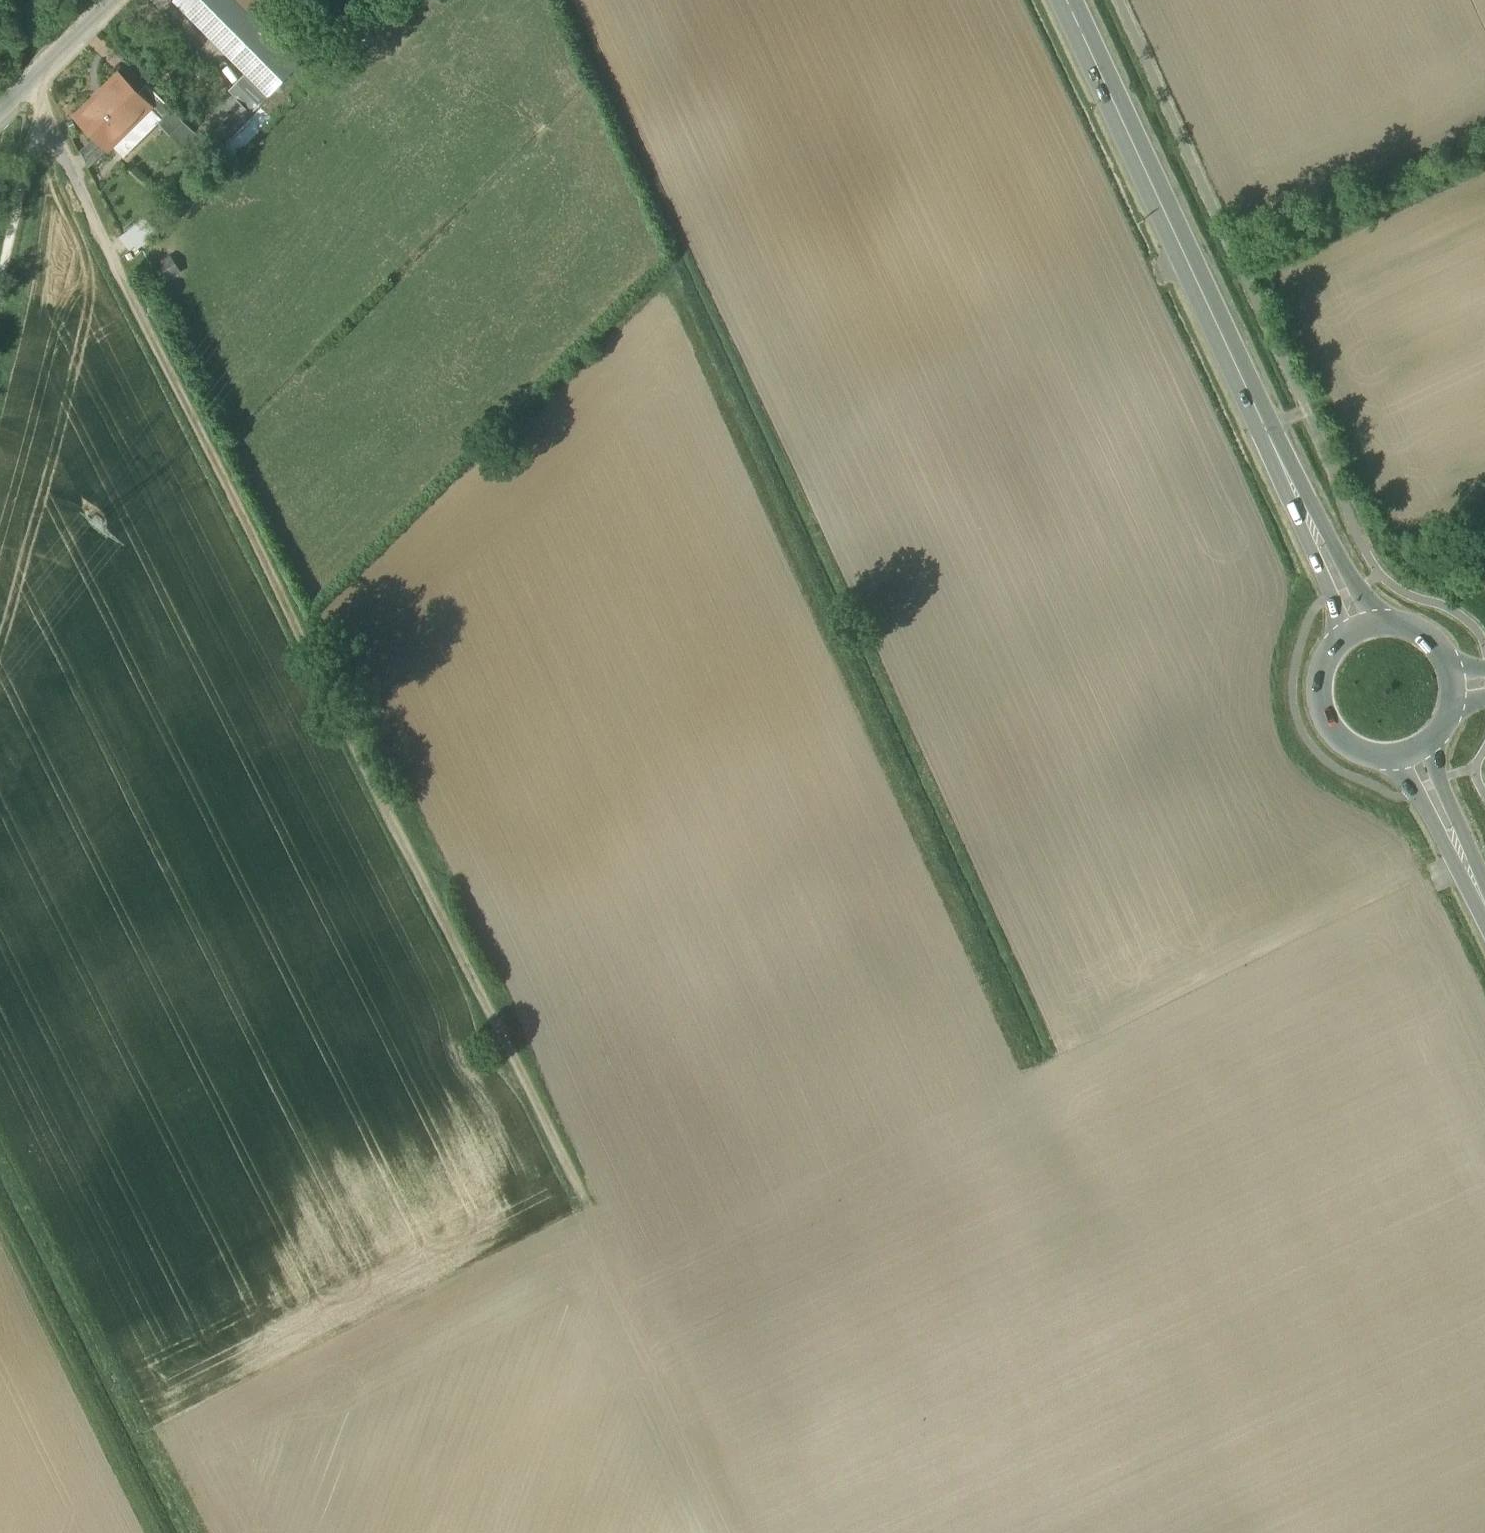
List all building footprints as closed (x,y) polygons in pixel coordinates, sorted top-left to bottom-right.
[(172,2),(241,75),(225,89),(251,115),(302,69),(262,29),(273,18),(256,0),(174,0),(172,2)] [(118,73),(72,120),(106,156),(155,112),(118,73)] [(187,146),(198,134),(182,121),(172,133),(187,146)] [(128,249),(156,229),(146,215),(118,235),(128,249)]
